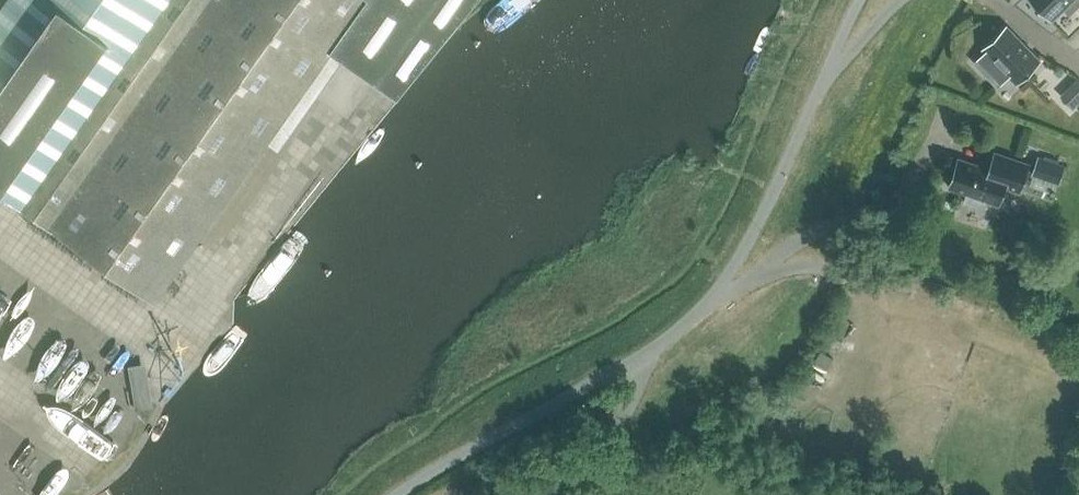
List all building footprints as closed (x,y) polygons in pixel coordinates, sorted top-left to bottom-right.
[(156,301),(332,51),(397,98),(476,0),(8,0),(0,11),(0,191),(156,301)] [(1052,21),(1064,9),(1070,14),(1078,5),(1078,0),(1032,0),(1052,21)] [(1041,61),(1007,26),(984,49),(987,52),(976,62),(999,85),(1010,75),(1017,83),(1041,61)] [(1068,90),(1078,101),(1078,79),(1068,90)] [(996,152),(990,169),(959,158),(950,187),(968,193),(965,202),(984,208),(987,200),(999,204),(1005,185),(1020,190),(1029,164),(996,152)] [(1039,158),(1033,174),(1058,183),(1064,166),(1039,158)] [(667,474),(676,479),(681,471),(681,470),(672,466),(667,474)]
